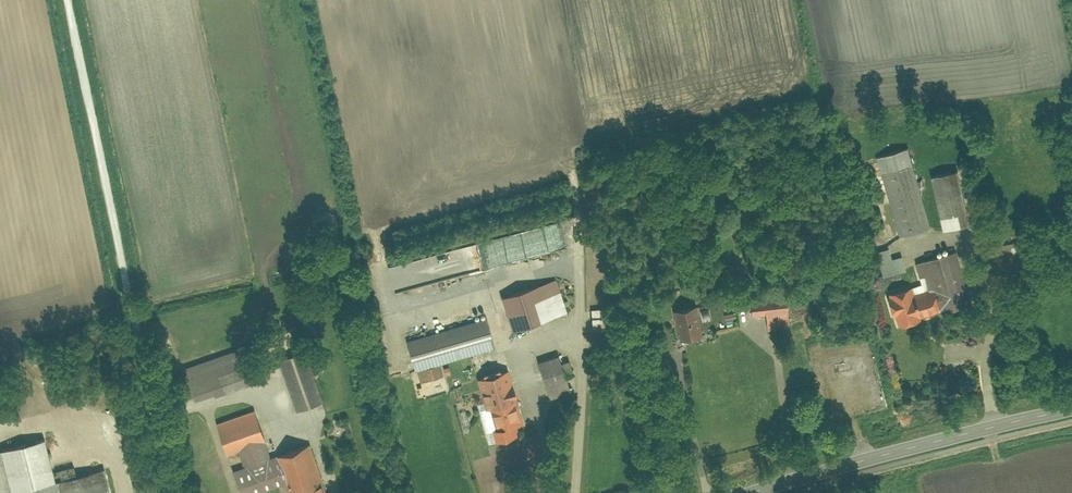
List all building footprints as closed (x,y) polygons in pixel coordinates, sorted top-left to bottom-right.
[(907,147),(877,156),(900,236),(931,227),(907,147)] [(957,170),(933,175),(944,227),(968,222),(957,170)] [(1016,232),(989,237),(992,255),(1020,249),(1016,232)] [(395,289),(505,265),(499,239),(389,263),(395,289)] [(889,247),(876,250),(882,275),(905,269),(902,255),(891,257),(889,247)] [(920,284),(883,294),(891,320),(896,318),(899,330),(921,324),(919,317),(970,302),(956,252),(914,264),(920,284)] [(496,293),(508,328),(563,310),(552,276),(496,293)] [(764,315),(765,330),(789,328),(786,298),(749,301),(750,317),(764,315)] [(670,307),(676,341),(697,337),(691,304),(670,307)] [(485,316),(406,339),(415,370),(494,347),(485,316)] [(253,340),(179,367),(188,393),(263,367),(253,340)] [(297,342),(271,350),(289,403),(315,395),(297,342)] [(556,353),(537,360),(549,398),(571,391),(565,373),(571,371),(567,357),(558,360),(556,353)] [(505,369),(475,379),(484,408),(475,411),(483,436),(491,434),(494,444),(516,438),(512,426),(522,423),(505,369)] [(245,402),(207,414),(230,490),(273,476),(276,485),(289,480),(293,492),(320,492),(302,436),(259,449),(245,402)] [(0,448),(0,488),(1,492),(109,492),(104,468),(55,481),(44,438),(0,448)]
